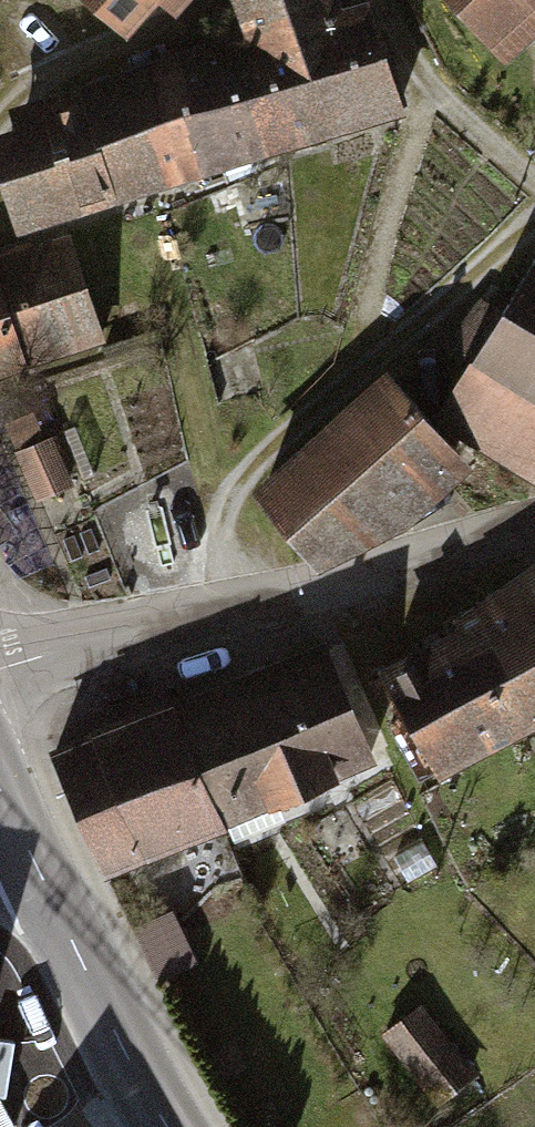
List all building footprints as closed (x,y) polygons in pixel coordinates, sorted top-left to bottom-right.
[(61,217),(401,112),(367,0),(264,0),(272,25),(145,64),(25,101),(61,217)] [(129,29),(154,0),(95,0),(129,29)] [(178,12),(188,0),(163,0),(178,12)] [(522,54),(534,42),(534,0),(472,0),(522,54)] [(99,336),(71,247),(0,269),(0,367),(99,336)] [(442,417),(534,473),(534,263),(505,313),(486,301),(450,345),(473,365),(442,417)] [(259,496),(314,558),(457,449),(393,379),(259,496)] [(42,498),(78,485),(52,415),(17,428),(42,498)] [(420,774),(534,712),(534,575),(481,617),(485,626),(390,673),(413,719),(394,728),(420,774)] [(56,751),(102,864),(370,756),(324,643),(56,751)] [(386,1031),(434,1088),(472,1057),(424,1000),(386,1031)]
